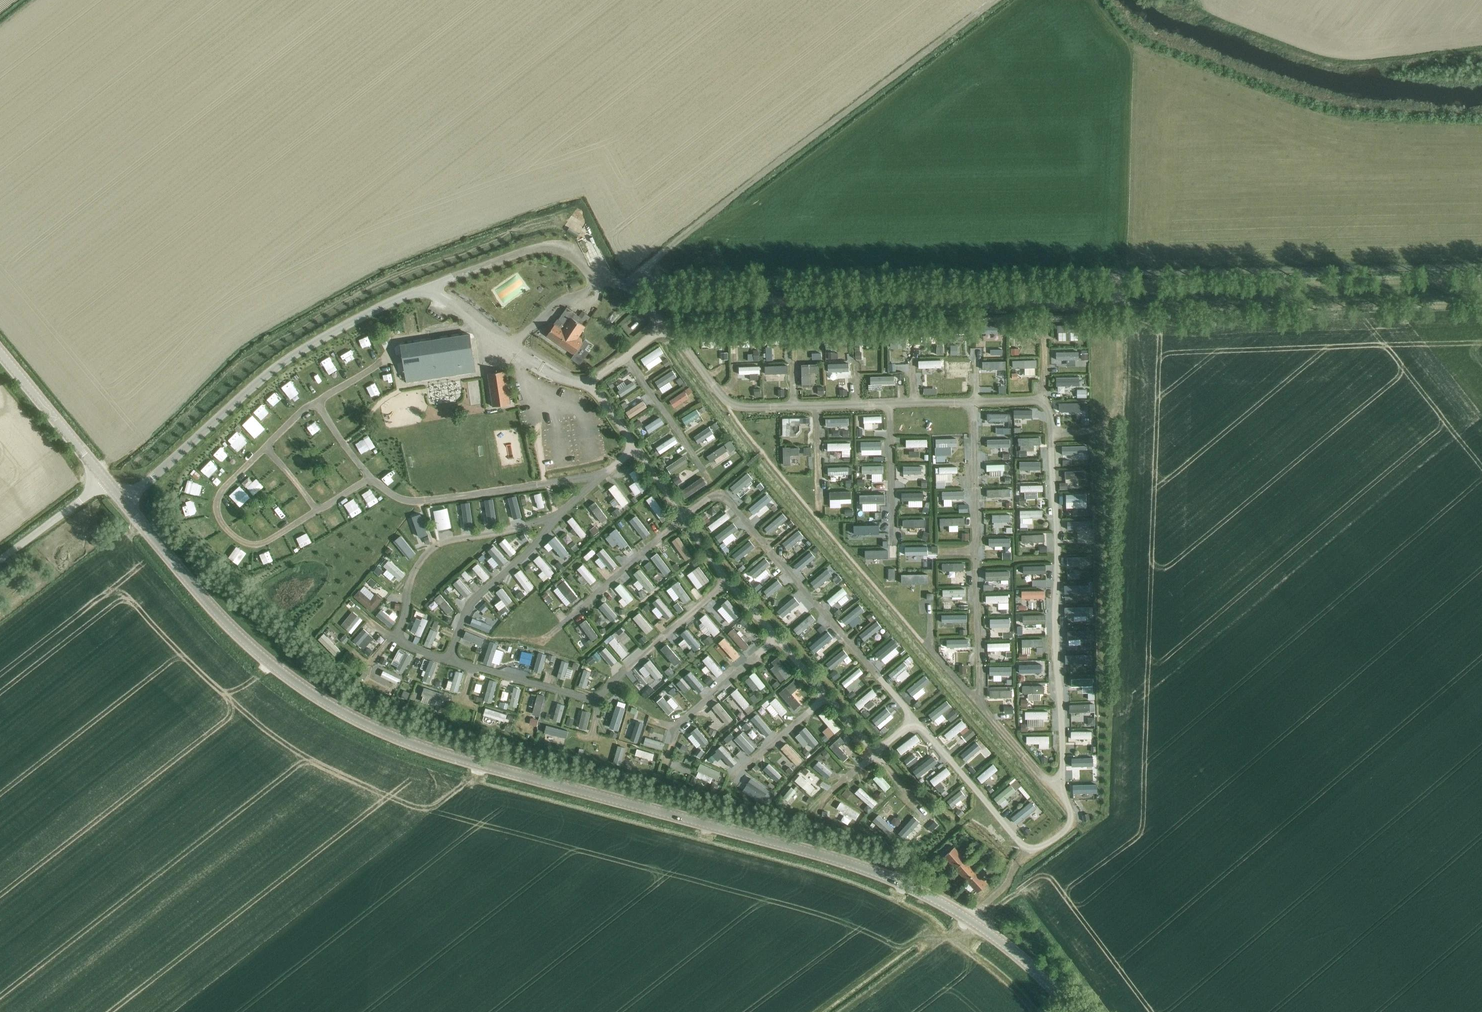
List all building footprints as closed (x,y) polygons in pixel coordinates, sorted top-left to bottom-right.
[(584,320),(567,307),(559,319),(557,318),(554,324),(555,325),(547,335),(574,355),(584,340),(578,336),(586,326),(582,323),(584,320)] [(949,324),(949,333),(971,333),(971,324),(949,324)] [(1035,339),(1035,326),(1018,326),(1018,324),(1008,324),(1008,328),(1013,328),(1013,332),(1031,332),(1032,339),(1035,339)] [(1068,332),(1068,338),(1076,338),(1076,324),(1055,324),(1056,332),(1068,332)] [(1003,345),(1002,332),(1003,332),(1003,325),(979,326),(980,333),(991,333),(991,339),(995,339),(995,346),(1003,345)] [(890,327),(891,348),(899,347),(898,336),(905,335),(905,327),(890,327)] [(385,329),(376,333),(381,343),(390,339),(385,329)] [(783,331),(784,338),(791,336),(789,329),(783,331)] [(922,341),(932,341),(933,337),(944,337),(944,331),(922,330),(922,341)] [(738,331),(737,338),(755,341),(756,335),(738,331)] [(400,345),(406,382),(476,371),(470,334),(400,345)] [(862,358),(862,343),(868,343),(868,334),(856,334),(856,358),(862,358)] [(586,339),(574,359),(582,363),(594,343),(586,339)] [(343,358),(351,349),(345,344),(337,353),(343,358)] [(664,359),(661,355),(666,352),(661,345),(642,358),(650,369),(664,359)] [(760,351),(749,351),(749,360),(760,360),(760,351)] [(814,359),(823,360),(823,351),(814,351),(814,359)] [(1079,351),(1057,351),(1057,365),(1065,365),(1065,359),(1079,359),(1079,351)] [(943,359),(920,359),(920,368),(943,368),(943,359)] [(1025,375),(1036,375),(1036,359),(1013,359),(1014,368),(1025,368),(1025,375)] [(986,370),(1005,371),(1005,360),(986,360),(986,370)] [(948,370),(972,369),(971,361),(948,361),(948,370)] [(830,377),(850,377),(850,363),(830,363),(830,377)] [(785,364),(767,364),(767,379),(785,379),(785,364)] [(818,372),(818,364),(801,365),(802,387),(809,386),(809,373),(818,372)] [(760,378),(760,365),(740,366),(740,374),(750,374),(750,378),(760,378)] [(488,373),(493,406),(510,403),(505,370),(488,373)] [(1082,374),(1055,375),(1055,385),(1082,385),(1082,374)] [(482,412),(481,379),(468,379),(469,395),(478,395),(478,399),(472,399),(472,406),(474,406),(474,412),(482,412)] [(634,380),(627,384),(625,380),(617,385),(624,395),(638,385),(634,380)] [(897,390),(897,382),(871,383),(871,391),(897,390)] [(779,387),(778,396),(787,396),(787,388),(779,387)] [(1088,388),(1078,388),(1078,397),(1088,397),(1088,388)] [(686,389),(670,399),(675,407),(691,396),(686,389)] [(625,407),(641,397),(637,390),(621,401),(625,407)] [(645,399),(627,411),(631,417),(649,406),(645,399)] [(1062,410),(1081,410),(1081,400),(1062,400),(1062,410)] [(261,420),(270,413),(263,404),(254,411),(261,420)] [(682,416),(687,426),(703,419),(698,408),(682,416)] [(1039,417),(1039,410),(1019,410),(1019,423),(1028,423),(1028,417),(1039,417)] [(1009,421),(1009,412),(988,412),(988,421),(1009,421)] [(865,416),(865,428),(882,428),(882,415),(865,416)] [(249,433),(258,424),(249,416),(241,425),(249,433)] [(660,416),(642,428),(646,435),(665,422),(660,416)] [(849,418),(827,418),(827,426),(849,426),(849,418)] [(800,425),(800,419),(782,419),(782,436),(789,436),(789,425),(800,425)] [(712,424),(715,432),(720,429),(716,422),(712,424)] [(711,425),(696,435),(702,445),(717,435),(711,425)] [(675,435),(656,446),(661,453),(680,442),(675,435)] [(1020,451),(1034,450),(1034,444),(1043,443),(1043,436),(1020,436),(1020,451)] [(952,446),(959,446),(959,437),(936,437),(936,461),(946,461),(946,454),(952,454),(952,446)] [(928,438),(907,438),(907,447),(928,447),(928,438)] [(997,446),(997,458),(1011,458),(1011,438),(991,438),(991,446),(997,446)] [(732,440),(726,443),(731,452),(737,449),(732,440)] [(859,441),(859,454),(882,454),(883,441),(859,441)] [(850,461),(850,442),(828,442),(828,451),(843,451),(843,461),(850,461)] [(725,444),(707,454),(713,465),(731,456),(725,444)] [(809,445),(803,447),(805,454),(811,453),(809,445)] [(1088,445),(1065,446),(1065,455),(1088,454),(1088,445)] [(799,455),(798,448),(790,448),(790,447),(783,447),(783,465),(791,465),(790,455),(799,455)] [(299,454),(290,459),(293,464),(301,458),(299,454)] [(383,454),(374,458),(381,471),(390,467),(383,454)] [(666,464),(670,471),(689,462),(686,455),(666,464)] [(201,468),(208,476),(217,468),(210,460),(201,468)] [(988,463),(988,476),(1004,475),(1004,478),(1011,478),(1011,463),(988,463)] [(884,473),(884,464),(865,464),(865,473),(884,473)] [(927,465),(904,465),(904,479),(927,479),(927,465)] [(829,466),(829,480),(850,479),(850,466),(829,466)] [(680,474),(684,480),(693,473),(689,467),(680,474)] [(636,496),(649,489),(638,469),(630,473),(635,482),(630,485),(636,496)] [(1077,488),(1077,480),(1086,480),(1085,469),(1065,470),(1065,480),(1072,480),(1073,488),(1077,488)] [(748,472),(731,487),(737,495),(754,479),(748,472)] [(884,474),(873,474),(873,489),(884,489),(884,474)] [(937,487),(948,486),(948,474),(937,474),(937,487)] [(703,476),(682,490),(687,498),(709,484),(703,476)] [(272,491),(281,487),(277,479),(268,482),(272,491)] [(258,480),(234,496),(240,505),(264,489),(258,480)] [(188,481),(186,493),(196,494),(198,483),(188,481)] [(1069,489),(1068,481),(1059,483),(1060,490),(1069,489)] [(760,491),(765,487),(762,482),(756,486),(760,491)] [(624,507),(630,501),(615,484),(609,489),(624,507)] [(1039,507),(1039,493),(1043,493),(1043,484),(1021,484),(1021,492),(1027,492),(1027,507),(1039,507)] [(987,498),(1011,499),(1011,489),(987,488),(987,498)] [(830,491),(831,504),(851,504),(850,491),(830,491)] [(965,491),(941,491),(941,499),(965,499),(965,491)] [(926,500),(926,492),(902,492),(902,500),(926,500)] [(543,493),(536,494),(538,509),(544,509),(543,493)] [(767,493),(749,509),(754,515),(772,500),(767,493)] [(885,503),(885,494),(865,493),(865,502),(885,503)] [(1086,507),(1085,493),(1066,494),(1066,507),(1086,507)] [(646,499),(659,519),(666,514),(654,495),(646,499)] [(509,498),(513,519),(520,518),(517,496),(509,498)] [(187,516),(197,515),(195,500),(185,501),(187,516)] [(357,500),(353,503),(360,513),(364,509),(357,500)] [(485,500),(487,524),(496,523),(495,500),(485,500)] [(470,502),(461,504),(465,527),(473,526),(470,502)] [(595,502),(588,508),(602,524),(609,518),(595,502)] [(777,503),(771,507),(774,512),(780,508),(777,503)] [(448,508),(433,511),(437,531),(452,528),(448,508)] [(1033,526),(1033,517),(1043,517),(1043,510),(1021,510),(1021,526),(1033,526)] [(782,512),(765,529),(770,534),(788,517),(782,512)] [(708,525),(711,531),(732,519),(728,513),(708,525)] [(882,521),(882,513),(873,513),(873,521),(882,521)] [(993,528),(1004,528),(1004,524),(1011,524),(1011,514),(992,514),(993,528)] [(575,516),(569,520),(580,540),(587,536),(575,516)] [(638,516),(628,524),(639,539),(649,531),(638,516)] [(940,527),(950,527),(950,531),(959,531),(959,524),(965,524),(965,518),(941,517),(940,527)] [(926,527),(926,518),(903,518),(903,529),(917,529),(917,527),(926,527)] [(424,521),(418,523),(423,538),(429,536),(424,521)] [(721,543),(739,529),(734,522),(716,536),(721,543)] [(210,523),(199,528),(205,539),(215,534),(210,523)] [(595,525),(589,529),(593,536),(600,532),(595,525)] [(450,529),(439,531),(440,537),(451,536),(450,529)] [(784,541),(789,546),(804,535),(799,530),(784,541)] [(1086,532),(1078,532),(1078,544),(1086,544),(1086,532)] [(1045,533),(1022,534),(1022,545),(1045,544),(1045,533)] [(294,540),(298,549),(311,543),(307,534),(294,540)] [(98,536),(91,541),(95,546),(101,541),(98,536)] [(680,537),(669,545),(680,560),(690,553),(680,537)] [(499,543),(511,557),(517,552),(505,538),(499,543)] [(558,538),(552,542),(555,546),(552,548),(560,559),(569,552),(558,538)] [(986,538),(986,546),(1010,547),(1010,538),(986,538)] [(414,559),(419,554),(403,539),(398,544),(414,559)] [(569,545),(574,551),(580,547),(574,540),(569,545)] [(502,568),(509,562),(494,544),(487,550),(502,568)] [(732,554),(735,560),(751,550),(747,544),(732,554)] [(238,565),(247,554),(238,546),(229,557),(238,565)] [(604,548),(597,553),(612,571),(618,565),(604,548)] [(593,549),(584,557),(588,561),(596,553),(593,549)] [(810,551),(795,565),(800,570),(815,557),(810,551)] [(661,571),(669,566),(658,552),(648,560),(654,568),(657,566),(661,571)] [(534,560),(543,571),(539,574),(545,581),(555,572),(540,555),(534,560)] [(1087,556),(1067,556),(1067,565),(1087,565),(1087,556)] [(384,565),(389,568),(384,576),(394,582),(402,569),(387,560),(384,565)] [(748,574),(755,582),(769,569),(761,561),(748,574)] [(943,562),(943,570),(964,571),(965,563),(943,562)] [(381,575),(385,567),(379,564),(375,572),(381,575)] [(468,572),(473,578),(477,575),(484,582),(490,577),(478,564),(468,572)] [(583,564),(578,569),(592,584),(597,579),(583,564)] [(688,574),(698,589),(710,581),(700,565),(688,574)] [(1046,565),(1023,565),(1023,577),(1018,577),(1018,585),(1025,585),(1025,582),(1042,582),(1042,574),(1046,574),(1046,565)] [(681,578),(687,575),(683,568),(677,571),(681,578)] [(811,582),(816,587),(821,582),(831,573),(827,568),(811,582)] [(638,569),(633,576),(645,585),(637,594),(643,599),(656,583),(638,569)] [(468,582),(472,578),(466,570),(461,575),(468,582)] [(521,570),(514,575),(528,594),(535,589),(521,570)] [(1079,579),(1079,571),(1068,570),(1068,578),(1079,579)] [(997,582),(1009,582),(1009,571),(987,571),(987,580),(990,580),(990,589),(998,588),(997,582)] [(465,598),(471,594),(461,576),(454,580),(465,598)] [(561,594),(565,591),(571,600),(578,595),(565,578),(554,586),(561,594)] [(636,593),(641,589),(634,579),(629,583),(636,593)] [(778,579),(764,591),(769,596),(783,584),(778,579)] [(678,581),(672,586),(685,603),(691,599),(678,581)] [(753,586),(760,589),(762,584),(755,581),(753,586)] [(623,597),(619,600),(625,607),(635,598),(621,583),(615,588),(623,597)] [(1090,595),(1091,584),(1068,583),(1067,590),(1080,591),(1080,594),(1090,595)] [(827,600),(831,606),(848,593),(844,587),(827,600)] [(511,601),(501,588),(497,592),(502,599),(494,605),(499,611),(497,612),(500,615),(507,610),(504,606),(506,605),(511,601)] [(966,589),(942,589),(942,599),(966,599),(966,589)] [(359,590),(354,595),(370,610),(381,598),(376,593),(370,600),(359,590)] [(520,601),(526,596),(521,590),(515,595),(520,601)] [(1022,598),(1045,598),(1045,590),(1022,590),(1022,598)] [(1011,613),(1011,592),(986,592),(986,604),(999,604),(999,613),(1011,613)] [(439,603),(450,617),(456,613),(442,593),(433,600),(437,605),(439,603)] [(794,597),(779,609),(784,614),(798,603),(794,597)] [(726,600),(717,610),(732,624),(741,614),(726,600)] [(605,602),(596,610),(610,624),(619,616),(605,602)] [(664,611),(659,615),(666,623),(674,615),(663,602),(659,605),(664,611)] [(479,608),(484,613),(488,607),(483,603),(479,608)] [(857,614),(862,610),(857,605),(843,618),(851,628),(861,619),(857,614)] [(1065,606),(1065,616),(1091,615),(1090,606),(1065,606)] [(382,608),(376,616),(391,627),(397,619),(382,608)] [(352,634),(363,619),(352,611),(341,626),(352,634)] [(705,624),(701,628),(706,633),(709,631),(714,637),(721,630),(706,613),(700,619),(705,624)] [(802,636),(817,620),(810,613),(795,629),(802,636)] [(644,632),(651,626),(641,614),(634,620),(644,632)] [(942,622),(967,623),(968,615),(942,614),(942,622)] [(1043,614),(1025,614),(1025,623),(1043,623),(1043,614)] [(422,636),(429,620),(418,615),(411,632),(422,636)] [(741,628),(748,623),(744,618),(737,623),(741,628)] [(1002,630),(1011,630),(1011,618),(990,618),(990,636),(1002,636),(1002,630)] [(470,626),(488,632),(490,625),(472,619),(470,626)] [(583,638),(577,643),(582,649),(598,636),(585,620),(575,628),(583,638)] [(878,620),(862,633),(866,639),(882,626),(878,620)] [(729,632),(744,651),(751,645),(735,627),(729,632)] [(353,639),(360,647),(372,636),(365,628),(353,639)] [(430,628),(425,645),(433,648),(438,630),(430,628)] [(687,628),(681,634),(685,638),(679,643),(684,649),(689,645),(694,652),(702,645),(687,628)] [(1087,637),(1095,637),(1095,630),(1068,630),(1068,642),(1087,642),(1087,637)] [(468,632),(465,639),(482,646),(485,639),(468,632)] [(814,652),(821,646),(825,650),(833,643),(825,633),(809,647),(814,652)] [(327,635),(321,641),(335,655),(340,649),(327,635)] [(611,635),(606,641),(623,658),(629,653),(611,635)] [(710,635),(703,638),(706,644),(713,640),(710,635)] [(969,646),(969,638),(940,636),(939,653),(948,653),(948,645),(969,646)] [(881,660),(899,645),(893,638),(875,653),(881,660)] [(1023,651),(1034,651),(1035,653),(1044,653),(1044,638),(1022,639),(1023,651)] [(989,641),(989,660),(1003,660),(1003,651),(1011,651),(1011,641),(989,641)] [(490,642),(484,661),(491,663),(493,654),(497,655),(500,645),(490,642)] [(670,644),(663,649),(675,665),(682,660),(670,644)] [(613,665),(618,661),(603,645),(598,649),(613,665)] [(723,655),(735,663),(742,654),(731,645),(723,655)] [(365,649),(368,655),(375,652),(372,646),(365,649)] [(627,667),(644,652),(639,646),(622,661),(627,667)] [(392,665),(407,670),(413,654),(398,649),(392,665)] [(523,665),(524,649),(514,649),(513,664),(523,665)] [(828,662),(832,667),(849,655),(845,649),(828,662)] [(598,661),(603,657),(598,650),(593,655),(598,661)] [(543,672),(548,654),(540,651),(534,669),(543,672)] [(957,662),(956,652),(948,652),(948,662),(957,662)] [(712,654),(704,658),(715,677),(722,674),(712,654)] [(1094,663),(1094,654),(1066,654),(1066,663),(1094,663)] [(385,665),(388,659),(382,656),(379,662),(385,665)] [(907,669),(915,662),(909,656),(889,674),(895,680),(899,677),(902,681),(911,673),(907,669)] [(777,657),(772,661),(775,665),(771,668),(782,681),(792,673),(777,657)] [(430,659),(423,680),(432,683),(439,662),(430,659)] [(564,679),(570,662),(563,659),(557,676),(564,679)] [(651,661),(646,665),(650,670),(645,675),(655,687),(666,678),(651,661)] [(1025,676),(1046,676),(1046,663),(1025,663),(1025,676)] [(990,665),(990,674),(1004,674),(1004,683),(1012,683),(1012,665),(990,665)] [(666,669),(670,678),(676,675),(672,667),(666,669)] [(854,680),(862,673),(859,668),(842,683),(850,692),(858,684),(854,680)] [(384,670),(381,677),(397,683),(400,676),(384,670)] [(459,692),(463,671),(457,670),(455,681),(449,680),(447,689),(459,692)] [(586,689),(590,671),(583,670),(579,687),(586,689)] [(755,672),(744,680),(755,694),(766,685),(755,672)] [(684,683),(694,695),(704,685),(694,674),(684,683)] [(705,678),(709,684),(714,680),(710,674),(705,678)] [(913,693),(930,681),(925,675),(908,687),(913,693)] [(1094,677),(1068,677),(1068,685),(1088,685),(1088,691),(1094,691),(1094,677)] [(678,678),(675,683),(681,686),(684,681),(678,678)] [(795,678),(779,692),(794,709),(810,694),(803,687),(795,678)] [(487,702),(494,703),(498,681),(491,680),(487,702)] [(647,695),(654,691),(650,684),(644,688),(647,695)] [(932,684),(929,689),(934,693),(938,688),(932,684)] [(1022,685),(1023,692),(1028,692),(1028,699),(1040,699),(1040,692),(1045,692),(1045,684),(1022,685)] [(515,686),(509,705),(517,707),(523,688),(515,686)] [(672,698),(677,694),(671,686),(666,690),(672,698)] [(442,702),(444,694),(424,687),(421,695),(423,695),(421,701),(429,704),(429,702),(435,704),(437,700),(442,702)] [(730,694),(742,710),(750,704),(737,688),(730,694)] [(872,688),(854,704),(860,709),(877,694),(872,688)] [(1013,690),(990,688),(989,697),(1012,699),(1013,690)] [(534,713),(541,715),(545,694),(537,693),(534,713)] [(663,695),(655,701),(668,715),(675,709),(663,695)] [(762,704),(774,719),(786,710),(776,697),(769,702),(768,700),(762,704)] [(871,699),(864,706),(868,710),(875,704),(871,699)] [(935,721),(952,706),(946,699),(929,714),(935,721)] [(725,724),(731,720),(719,701),(713,705),(725,724)] [(553,719),(562,721),(566,704),(558,702),(553,719)] [(1072,710),(1071,721),(1086,722),(1087,710),(1095,710),(1095,703),(1070,702),(1070,710),(1072,710)] [(487,706),(484,714),(506,722),(509,714),(487,706)] [(871,719),(876,724),(892,711),(887,706),(871,719)] [(865,707),(860,710),(864,717),(869,713),(865,707)] [(949,720),(959,716),(956,708),(946,712),(949,720)] [(583,709),(579,727),(587,729),(591,711),(583,709)] [(620,729),(623,710),(616,709),(613,727),(620,729)] [(825,709),(819,715),(829,726),(822,731),(829,739),(841,728),(825,709)] [(1026,718),(1049,718),(1049,710),(1026,710),(1026,718)] [(751,718),(767,736),(773,731),(757,713),(751,718)] [(571,726),(575,719),(569,716),(566,724),(571,726)] [(632,741),(639,743),(644,721),(630,718),(628,727),(635,728),(632,741)] [(962,719),(944,734),(949,740),(967,725),(962,719)] [(968,740),(976,733),(968,725),(960,732),(968,740)] [(550,733),(568,736),(569,729),(551,726),(550,733)] [(698,726),(691,732),(702,746),(709,741),(698,726)] [(796,735),(810,751),(820,743),(806,726),(796,735)] [(748,750),(753,745),(738,730),(728,741),(732,745),(737,739),(748,750)] [(1071,739),(1092,739),(1092,730),(1071,730),(1071,739)] [(629,741),(631,732),(624,731),(622,740),(629,741)] [(643,744),(660,750),(664,737),(647,731),(643,744)] [(916,733),(897,748),(902,754),(921,739),(916,733)] [(1027,734),(1027,743),(1050,744),(1051,735),(1027,734)] [(848,757),(838,747),(844,742),(839,737),(829,746),(843,761),(848,757)] [(979,739),(959,756),(965,763),(985,746),(979,739)] [(800,759),(785,744),(782,747),(792,757),(783,766),(788,771),(800,759)] [(609,760),(621,762),(624,747),(611,745),(609,760)] [(718,750),(731,766),(737,761),(723,746),(718,750)] [(653,761),(655,753),(637,748),(635,757),(653,761)] [(918,760),(923,757),(918,749),(914,752),(918,760)] [(821,750),(817,756),(824,761),(829,755),(821,750)] [(902,760),(907,768),(918,761),(913,753),(902,760)] [(934,756),(915,771),(920,777),(939,762),(934,756)] [(1096,768),(1096,756),(1076,756),(1076,768),(1096,768)] [(814,769),(828,780),(834,773),(820,762),(814,769)] [(717,778),(719,772),(701,764),(698,770),(717,778)] [(761,772),(773,784),(781,776),(769,764),(761,772)] [(993,764),(977,777),(982,783),(999,770),(993,764)] [(940,782),(950,773),(946,768),(930,780),(938,792),(939,791),(944,796),(947,793),(943,788),(944,787),(940,782)] [(1087,779),(1096,779),(1096,770),(1088,770),(1087,779)] [(884,792),(891,786),(879,773),(872,779),(884,792)] [(760,793),(751,791),(752,785),(742,783),(740,796),(759,799),(760,793)] [(1073,784),(1073,798),(1097,798),(1097,784),(1073,784)] [(789,802),(796,791),(791,787),(783,798),(789,802)] [(869,814),(874,807),(870,805),(875,799),(859,788),(855,793),(863,799),(858,806),(869,814)] [(953,808),(967,796),(961,789),(947,802),(953,808)] [(856,821),(860,813),(840,802),(836,811),(856,821)] [(888,820),(895,812),(889,807),(882,815),(888,820)] [(903,829),(910,836),(925,821),(918,814),(903,829)] [(872,823),(890,835),(895,828),(877,816),(872,823)] [(955,868),(965,859),(954,847),(944,856),(955,868)] [(965,859),(955,868),(966,881),(967,880),(976,871),(965,859)] [(987,883),(976,871),(967,880),(977,892),(987,883)]
